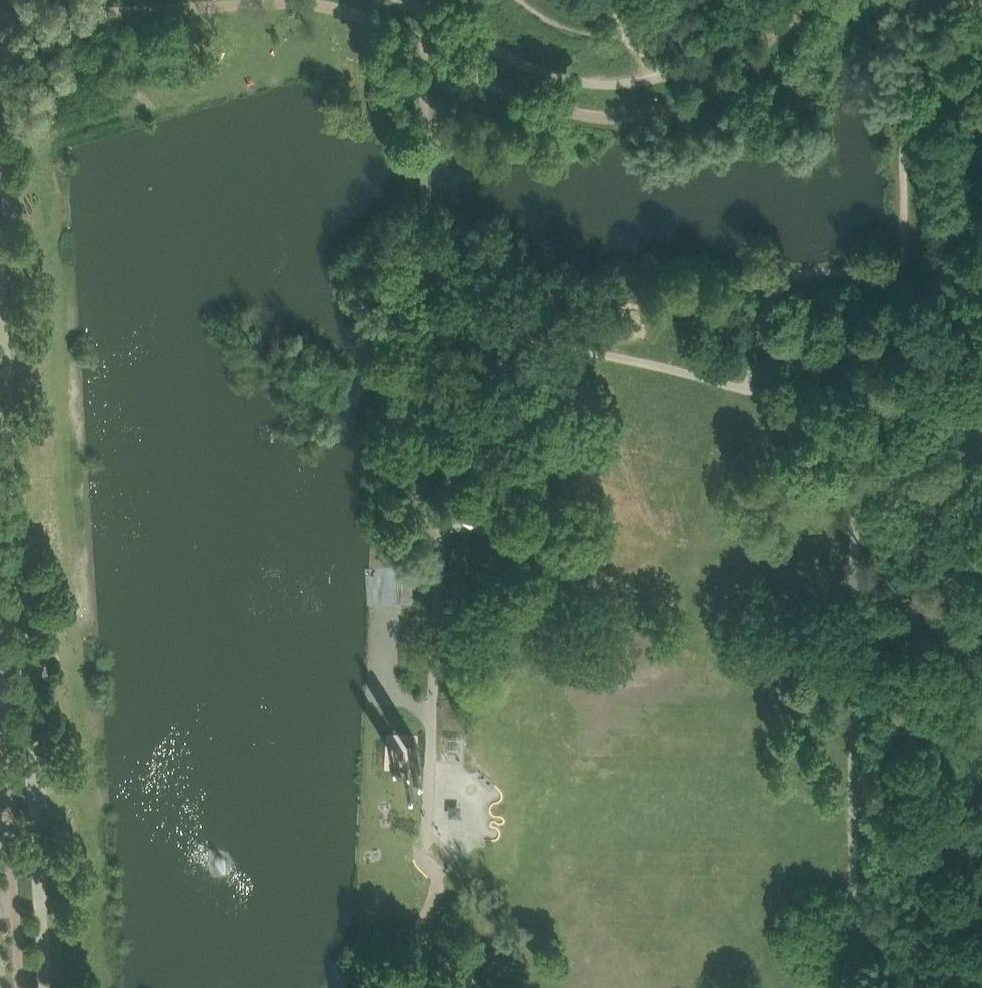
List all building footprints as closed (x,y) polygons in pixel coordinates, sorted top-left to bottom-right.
[(465,493),(456,497),(456,506),(464,511),(472,507),(472,497),(465,493)] [(481,493),(473,498),(473,507),(481,512),(489,507),(489,498),(481,493)] [(472,508),(464,512),(464,521),(472,526),(480,521),(480,512),(472,508)] [(387,767),(416,768),(417,738),(388,737),(387,767)]
